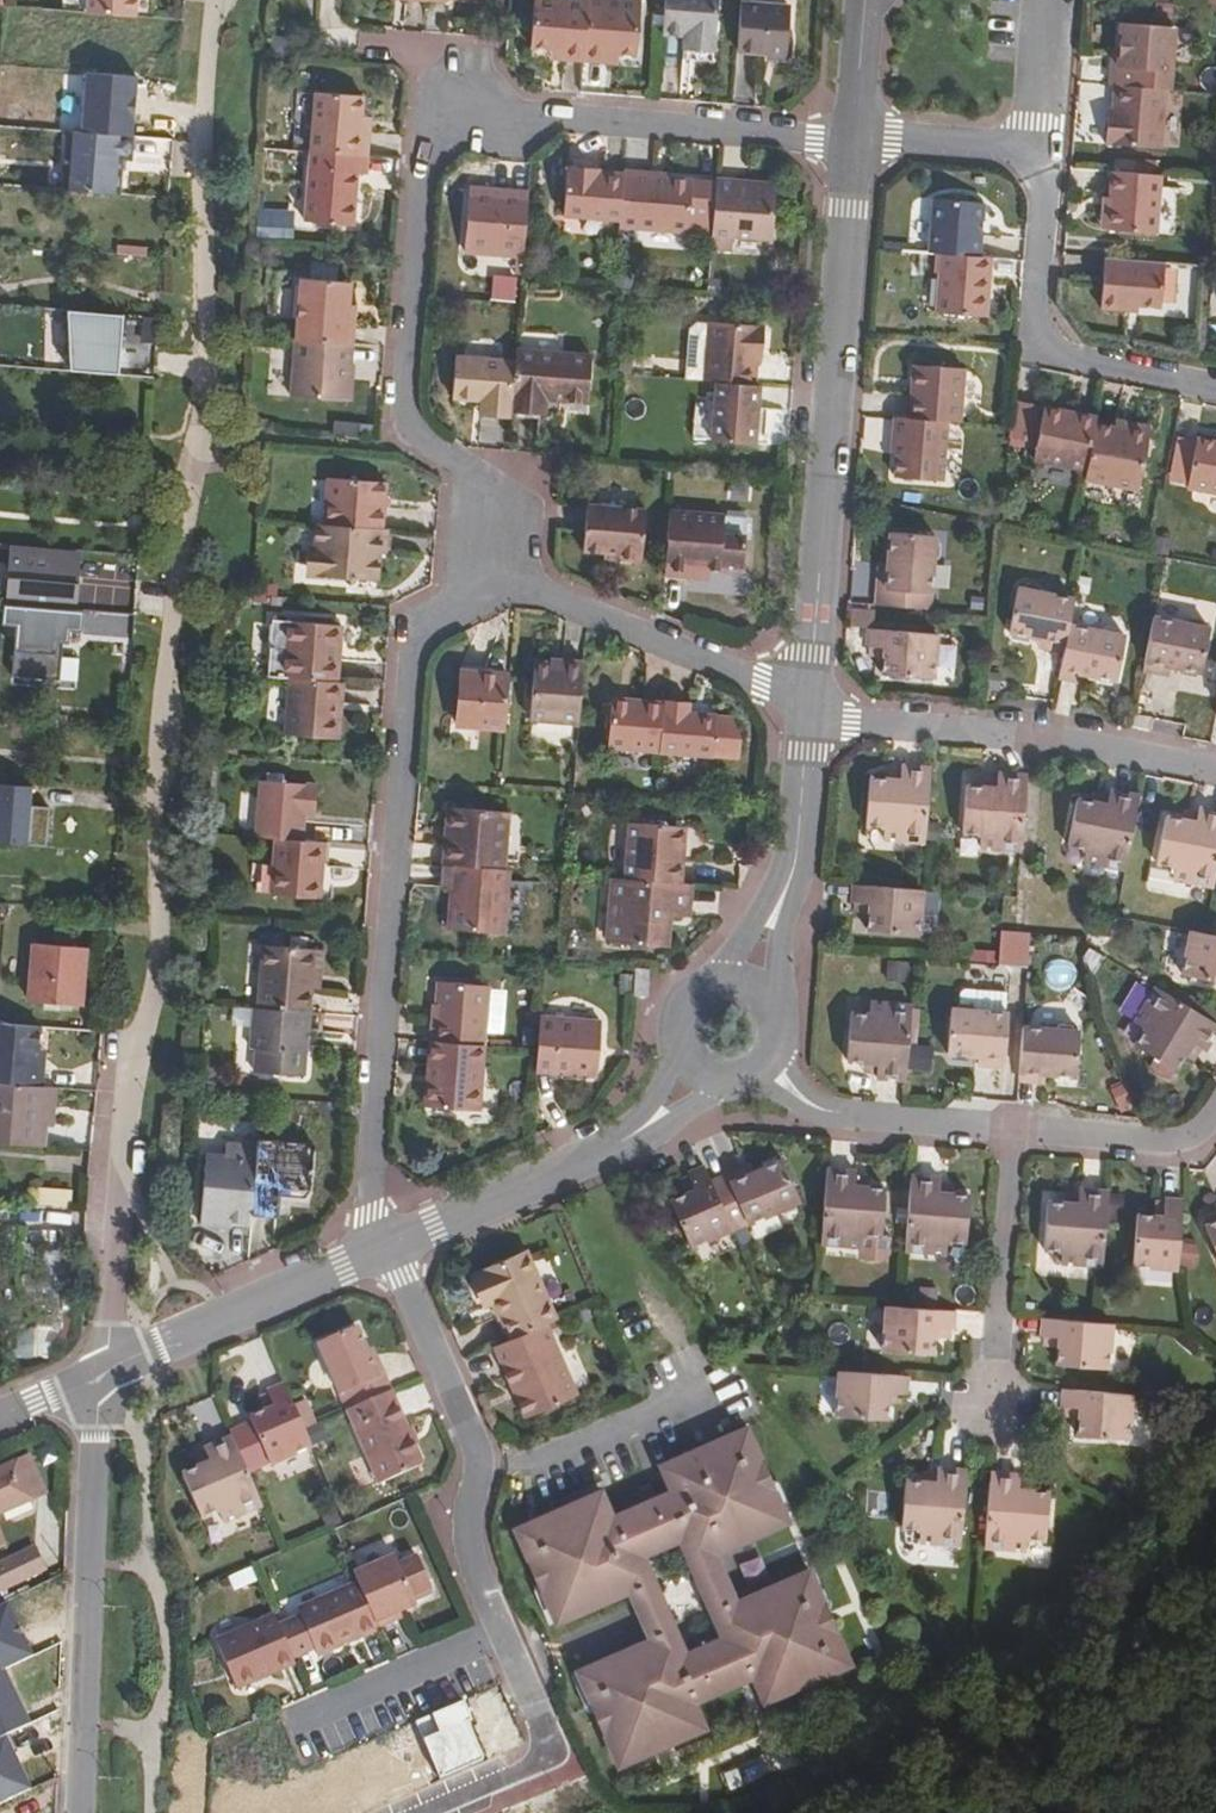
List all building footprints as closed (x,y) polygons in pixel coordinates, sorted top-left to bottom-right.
[(134,0),(85,0),(84,17),(133,21),(134,0)] [(370,3),(405,6),(405,13),(430,15),(431,0),(370,0),(370,3)] [(430,15),(452,16),(452,11),(484,14),(485,0),(431,0),(430,15)] [(697,0),(668,0),(666,30),(687,31),(685,59),(717,61),(720,1),(697,0)] [(587,75),(609,76),(609,66),(639,68),(640,41),(642,12),(616,10),(591,9),(591,15),(587,75)] [(587,75),(591,15),(536,12),(533,61),(568,63),(568,74),(587,75)] [(791,20),(745,18),(741,65),(788,66),(791,20)] [(1113,67),(1111,88),(1118,89),(1168,92),(1172,93),(1176,28),(1124,25),(1120,66),(1113,67)] [(1165,148),(1168,92),(1118,89),(1115,122),(1109,122),(1109,145),(1165,148)] [(316,103),(311,165),(368,169),(370,144),(359,143),(362,106),(316,103)] [(62,193),(117,196),(119,135),(65,132),(62,193)] [(600,170),(603,149),(569,143),(566,164),(600,170)] [(367,186),(368,169),(311,165),(307,228),(352,231),(356,186),(367,186)] [(1160,179),(1115,176),(1110,234),(1157,236),(1160,179)] [(621,235),(625,189),(598,187),(598,181),(571,179),(568,231),(621,235)] [(621,235),(620,242),(688,246),(692,194),(657,193),(652,186),(625,184),(625,189),(621,235)] [(772,254),(773,211),(773,202),(766,202),(752,202),(752,194),(719,193),(714,264),(731,264),(732,252),(772,254)] [(936,204),(933,255),(938,256),(983,260),(986,208),(936,204)] [(527,272),(532,208),(498,207),(498,213),(471,211),(468,268),(527,272)] [(289,240),(291,211),(254,209),(253,238),(289,240)] [(983,260),(938,256),(937,276),(942,276),(941,317),(990,320),(991,296),(985,295),(985,281),(992,281),(993,260),(983,260)] [(1166,268),(1105,263),(1102,313),(1131,315),(1131,310),(1164,311),(1166,268)] [(490,275),(489,301),(515,302),(516,277),(490,275)] [(302,296),(297,356),(354,360),(355,338),(347,337),(350,299),(302,296)] [(119,376),(119,315),(62,315),(61,376),(119,376)] [(153,344),(154,318),(138,318),(137,343),(153,344)] [(60,330),(44,331),(46,359),(61,358),(60,330)] [(712,335),(708,394),(721,396),(759,399),(761,365),(767,365),(768,339),(712,335)] [(354,360),(297,356),(293,410),(349,415),(354,360)] [(595,369),(521,363),(520,373),(516,425),(548,427),(549,413),(593,415),(595,369)] [(516,425),(520,373),(460,369),(458,409),(486,411),(485,424),(516,425)] [(939,424),(949,425),(962,426),(963,378),(914,375),(914,392),(915,423),(939,424)] [(759,399),(721,396),(718,453),(759,455),(763,399),(759,399)] [(915,423),(899,421),(897,481),(947,485),(949,437),(949,425),(939,424),(915,423)] [(1087,490),(1097,438),(1097,435),(1043,425),(1035,479),(1087,490)] [(1087,490),(1086,494),(1090,495),(1139,503),(1149,448),(1097,438),(1087,490)] [(1172,493),(1189,496),(1196,453),(1179,450),(1172,493)] [(1197,450),(1196,453),(1189,496),(1189,501),(1215,506),(1215,453),(1197,450)] [(144,496),(145,480),(125,479),(124,494),(144,496)] [(330,493),(327,537),(385,543),(386,496),(330,493)] [(648,521),(589,519),(587,562),(607,563),(607,571),(646,572),(648,521)] [(702,525),(673,525),(669,587),(694,588),(694,582),(745,584),(746,553),(726,552),(726,528),(702,527),(702,525)] [(389,567),(390,543),(385,543),(327,537),(319,537),(315,589),(378,593),(380,567),(389,567)] [(887,584),(885,617),(938,621),(941,571),(949,571),(949,557),(944,557),(944,548),(898,547),(897,585),(887,584)] [(75,548),(0,549),(0,603),(76,602),(75,548)] [(1158,550),(1156,565),(1170,568),(1172,553),(1158,550)] [(1077,637),(1082,608),(1022,599),(1016,643),(1052,648),(1050,657),(1073,661),(1077,637)] [(9,630),(7,680),(72,683),(76,612),(0,608),(0,629),(9,630)] [(1188,635),(1158,630),(1148,681),(1164,684),(1166,676),(1205,683),(1212,639),(1206,638),(1207,632),(1189,629),(1188,635)] [(277,633),(273,689),(292,691),(340,695),(340,672),(333,673),(333,660),(343,660),(343,638),(277,633)] [(1123,690),(1127,665),(1130,646),(1120,644),(1121,637),(1104,635),(1103,635),(1102,641),(1077,637),(1073,661),(1068,689),(1082,691),(1084,683),(1123,690)] [(940,645),(873,641),(872,659),(890,660),(889,686),(938,688),(940,645)] [(533,736),(582,738),(586,681),(535,679),(533,736)] [(509,742),(513,691),(462,688),(460,739),(509,742)] [(341,718),(342,695),(340,695),(292,691),(288,748),(335,751),(336,718),(341,718)] [(664,764),(663,768),(714,769),(714,768),(740,769),(740,749),(730,729),(715,728),(715,727),(693,727),(694,715),(668,714),(667,717),(664,764)] [(664,764),(667,717),(634,715),(634,721),(611,721),(610,761),(664,764)] [(889,849),(929,852),(934,780),(906,777),(905,791),(874,789),(871,836),(889,837),(889,849)] [(1030,786),(1029,786),(1000,784),(1000,797),(972,796),(968,843),(984,843),(984,856),(1024,858),(1030,786)] [(27,808),(28,788),(0,787),(0,846),(43,848),(44,809),(27,808)] [(260,797),(259,850),(275,851),(305,853),(306,829),(317,829),(317,799),(260,797)] [(1087,869),(1129,878),(1143,801),(1141,803),(1115,799),(1113,812),(1083,806),(1074,856),(1075,856),(1089,858),(1087,869)] [(1202,817),(1199,832),(1172,827),(1165,873),(1181,876),(1179,888),(1215,894),(1215,819),(1202,817)] [(460,855),(460,878),(468,879),(519,882),(521,827),(470,824),(469,855),(460,855)] [(632,890),(687,894),(688,872),(684,872),(684,855),(690,855),(690,838),(635,835),(632,890)] [(305,853),(275,851),(272,910),(321,912),(324,854),(305,853)] [(519,882),(468,879),(465,944),(518,947),(522,883),(519,882)] [(632,890),(615,889),(613,957),(649,959),(664,951),(665,929),(688,929),(689,894),(687,894),(632,890)] [(923,945),(925,901),(856,895),(856,916),(872,916),(871,942),(923,945)] [(1198,940),(1191,984),(1215,988),(1215,943),(1212,943),(1198,940)] [(88,953),(33,948),(29,1005),(83,1010),(88,953)] [(267,959),(263,1019),(297,1022),(313,1023),(315,986),(323,986),(323,962),(267,959)] [(635,972),(634,996),(648,996),(649,973),(635,972)] [(432,1029),(431,1053),(488,1058),(492,998),(443,994),(441,1030),(432,1029)] [(1159,999),(1141,1032),(1151,1039),(1142,1056),(1182,1078),(1194,1055),(1208,1062),(1215,1049),(1215,1035),(1159,999)] [(984,1022),(1011,1024),(1012,1003),(969,1000),(965,1004),(965,1014),(978,1015),(984,1022)] [(866,1013),(865,1026),(866,1026),(874,1026),(874,1019),(875,1014),(866,1013)] [(881,1014),(875,1014),(874,1019),(874,1026),(866,1026),(865,1026),(854,1025),(854,1036),(853,1070),(882,1071),(882,1089),(907,1090),(914,1016),(881,1014)] [(960,1021),(956,1020),(952,1065),(982,1066),(990,1067),(990,1076),(1007,1077),(1011,1024),(984,1022),(978,1015),(965,1014),(960,1021)] [(263,1019),(257,1019),(255,1061),(259,1062),(259,1083),(308,1087),(310,1042),(297,1041),(297,1022),(263,1019)] [(38,1088),(40,1071),(32,1071),(36,1030),(0,1026),(0,1085),(38,1088)] [(605,1031),(544,1029),(541,1063),(539,1084),(603,1087),(605,1031)] [(1059,1041),(1027,1041),(1024,1091),(1041,1092),(1042,1086),(1082,1087),(1083,1041),(1080,1041),(1076,1035),(1065,1035),(1059,1041)] [(488,1058),(431,1053),(429,1078),(438,1078),(435,1117),(483,1120),(488,1058)] [(913,1057),(911,1079),(931,1081),(933,1058),(913,1057)] [(990,1067),(982,1066),(981,1075),(990,1076),(990,1067)] [(42,1123),(35,1122),(38,1088),(0,1085),(0,1144),(40,1147),(42,1123)] [(52,1124),(54,1090),(38,1088),(35,1122),(42,1123),(52,1124)] [(262,1156),(261,1159),(256,1230),(281,1231),(282,1202),(293,1203),(294,1206),(295,1208),(296,1210),(298,1211),(301,1213),(305,1213),(307,1213),(310,1211),(312,1210),(314,1207),(315,1205),(316,1158),(262,1156)] [(256,1230),(261,1159),(228,1158),(228,1171),(210,1171),(206,1239),(226,1240),(226,1235),(255,1237),(256,1230)] [(738,1242),(779,1224),(782,1227),(785,1228),(789,1228),(795,1227),(798,1224),(800,1222),(802,1217),(802,1213),(804,1212),(785,1174),(751,1191),(746,1180),(717,1195),(738,1242)] [(717,1195),(710,1179),(693,1188),(700,1203),(675,1216),(697,1260),(738,1242),(717,1195)] [(828,1260),(846,1262),(868,1263),(868,1249),(887,1250),(890,1204),(859,1202),(860,1186),(833,1185),(830,1222),(828,1260)] [(37,1206),(69,1209),(71,1191),(38,1188),(37,1206)] [(914,1190),(909,1265),(950,1267),(951,1256),(969,1257),(972,1209),(944,1208),(943,1192),(914,1190)] [(1107,1280),(1113,1207),(1082,1206),(1082,1220),(1052,1219),(1050,1264),(1068,1265),(1067,1277),(1107,1280)] [(1136,1281),(1182,1284),(1187,1215),(1169,1214),(1169,1218),(1168,1231),(1158,1231),(1140,1230),(1136,1281)] [(1159,1217),(1158,1231),(1168,1231),(1169,1218),(1159,1217)] [(1125,1229),(1114,1228),(1112,1246),(1124,1247),(1125,1229)] [(478,1288),(509,1354),(549,1337),(559,1332),(530,1266),(478,1288)] [(905,1318),(894,1318),(890,1366),(942,1370),(943,1342),(959,1343),(960,1325),(905,1321),(905,1318)] [(52,1328),(14,1327),(14,1355),(51,1356),(52,1328)] [(1117,1337),(1103,1336),(1049,1332),(1048,1353),(1066,1354),(1066,1380),(1115,1383),(1117,1337)] [(509,1354),(497,1359),(530,1431),(582,1408),(549,1337),(509,1354)] [(349,1423),(394,1404),(388,1390),(380,1393),(358,1343),(321,1360),(349,1423)] [(844,1386),(842,1428),(893,1434),(895,1409),(905,1409),(911,1409),(912,1391),(897,1390),(844,1386)] [(307,1442),(288,1399),(270,1407),(277,1422),(252,1435),(272,1477),(315,1459),(307,1442)] [(394,1404),(349,1423),(382,1497),(426,1477),(394,1404)] [(1139,1409),(1069,1405),(1068,1422),(1087,1423),(1086,1450),(1136,1453),(1139,1409)] [(633,1529),(622,1534),(608,1504),(521,1542),(535,1575),(548,1569),(562,1601),(549,1607),(562,1637),(634,1607),(657,1654),(584,1687),(598,1720),(610,1715),(624,1746),(611,1752),(625,1783),(711,1745),(698,1715),(712,1709),(715,1715),(743,1702),(740,1696),(757,1688),(771,1719),(856,1681),(842,1650),(832,1655),(818,1625),(829,1620),(814,1587),(742,1618),(720,1569),(794,1536),(779,1504),(768,1509),(754,1480),(765,1475),(750,1443),(665,1480),(678,1508),(665,1514),(659,1512),(635,1523),(633,1529)] [(266,1517),(237,1451),(208,1464),(213,1476),(184,1488),(203,1532),(222,1524),(227,1534),(266,1517)] [(0,1469),(0,1512),(29,1500),(13,1463),(0,1469)] [(912,1495),(910,1541),(925,1542),(925,1556),(964,1559),(965,1559),(969,1486),(941,1483),(940,1498),(912,1495)] [(1026,1489),(998,1487),(991,1561),(1032,1564),(1032,1554),(1050,1554),(1053,1508),(1025,1505),(1026,1489)] [(0,1562),(0,1591),(42,1572),(31,1548),(0,1562)] [(363,1595),(382,1640),(397,1633),(395,1627),(402,1624),(420,1617),(417,1608),(435,1600),(421,1568),(403,1576),(399,1567),(358,1584),(363,1595)] [(382,1640),(363,1595),(301,1621),(319,1666),(382,1640)] [(395,1627),(397,1633),(404,1630),(402,1624),(395,1627)] [(300,1673),(281,1627),(220,1653),(240,1700),(300,1673)]
